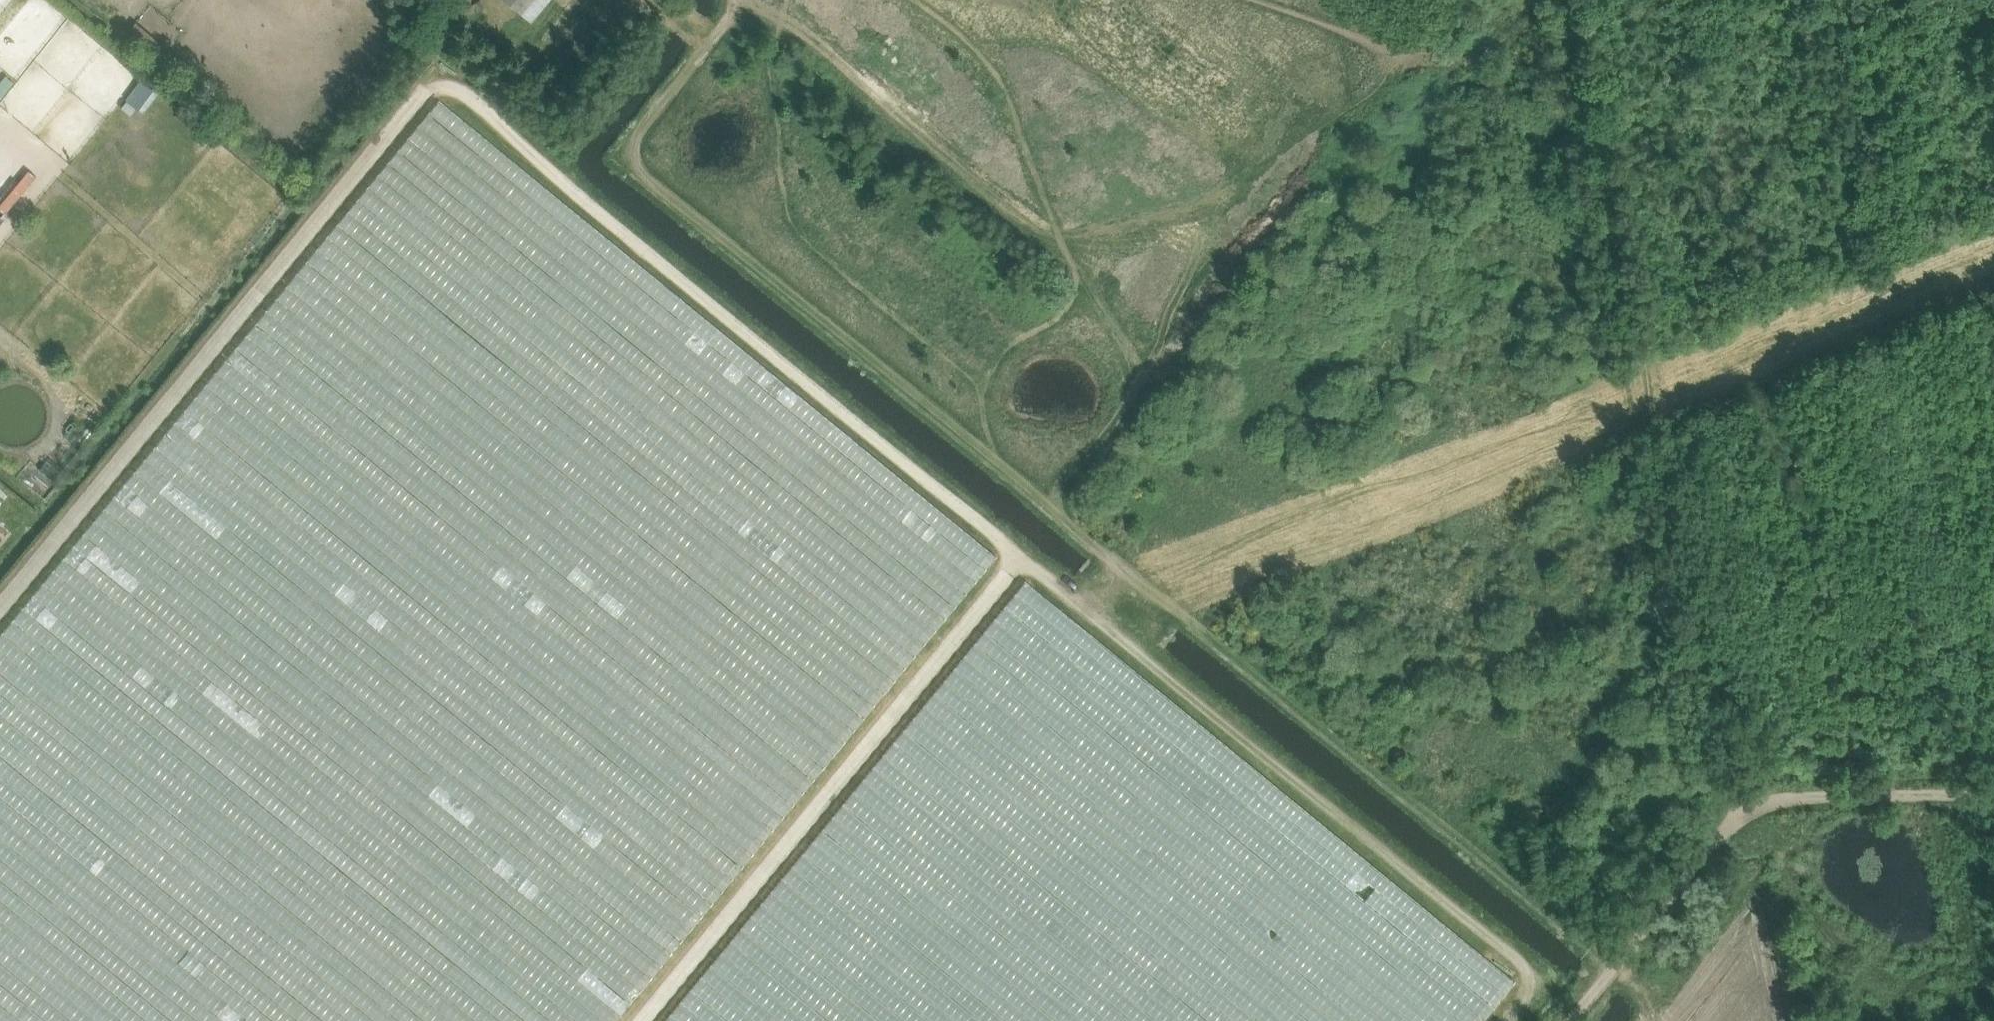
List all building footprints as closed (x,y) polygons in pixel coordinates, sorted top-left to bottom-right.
[(533,23),(551,0),(504,0),(533,23)] [(171,51),(136,22),(124,36),(159,65),(171,51)] [(141,79),(127,98),(145,111),(159,92),(141,79)] [(776,909),(784,898),(773,890),(765,900),(776,909)]
